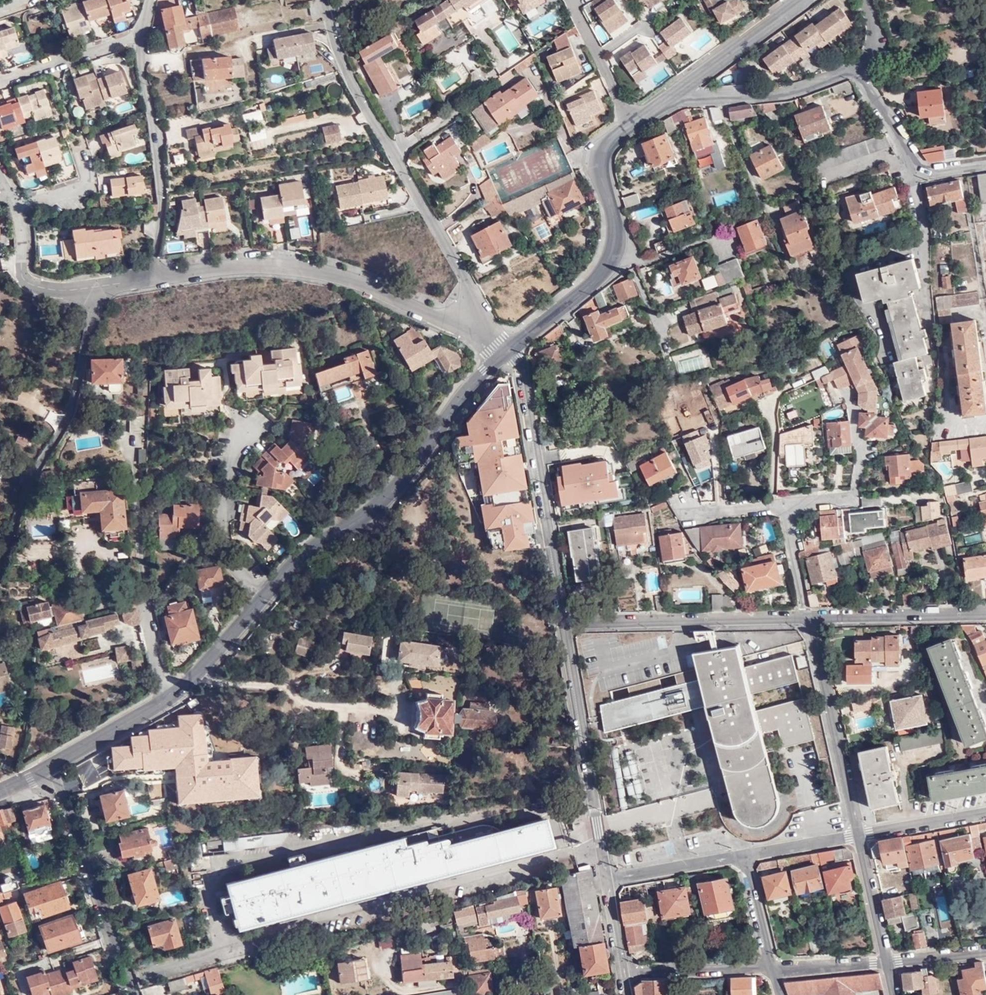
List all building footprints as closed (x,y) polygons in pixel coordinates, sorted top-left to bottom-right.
[(82,4),(87,21),(110,14),(105,0),(90,0),(82,2),(82,4)] [(121,15),(120,11),(127,9),(125,2),(125,0),(105,0),(110,14),(111,18),(121,15)] [(449,15),(442,3),(439,5),(436,0),(435,0),(434,1),(444,17),(445,18),(449,15)] [(464,5),(466,8),(478,0),(447,0),(442,3),(449,15),(464,5)] [(524,12),(545,0),(524,0),(519,4),(524,12)] [(615,0),(597,0),(600,5),(596,7),(596,8),(601,15),(603,13),(605,17),(603,18),(601,20),(610,33),(629,20),(615,0)] [(715,9),(724,4),(722,0),(718,3),(718,4),(710,8),(712,11),(715,9)] [(742,0),(735,0),(730,3),(736,13),(746,7),(742,0)] [(435,24),(445,18),(444,17),(434,1),(422,8),(426,14),(416,19),(423,31),(418,34),(424,44),(441,33),(435,24)] [(730,3),(730,2),(729,1),(724,4),(715,9),(722,23),(737,14),(736,13),(730,3)] [(68,37),(90,30),(87,21),(82,4),(60,10),(68,37)] [(160,8),(170,50),(172,52),(174,53),(176,53),(179,53),(181,52),(182,50),(184,46),(180,29),(199,25),(201,37),(212,35),(207,15),(207,13),(183,18),(180,4),(160,8)] [(401,19),(403,18),(415,11),(412,6),(399,14),(401,19)] [(207,15),(212,35),(239,29),(234,7),(207,13),(207,15)] [(838,32),(852,22),(840,7),(816,26),(813,22),(765,59),(772,67),(775,65),(779,70),(780,72),(802,56),(805,60),(811,55),(808,51),(806,48),(810,45),(812,48),(818,44),(825,38),(827,41),(838,32)] [(672,46),(692,31),(682,17),(662,32),(667,40),(659,46),(668,58),(677,52),(672,46)] [(400,20),(404,28),(408,26),(403,18),(401,19),(400,20)] [(855,26),(852,22),(838,32),(841,36),(855,26)] [(982,24),(972,25),(975,41),(985,40),(982,24)] [(473,38),(465,25),(431,46),(438,57),(455,47),(456,48),(473,38)] [(8,54),(6,49),(19,45),(13,26),(0,31),(0,55),(1,57),(8,54)] [(311,31),(273,39),(274,46),(267,47),(270,64),(278,63),(277,58),(315,51),(311,31)] [(558,81),(582,71),(567,32),(554,41),(559,53),(548,57),(558,81)] [(392,33),(362,50),(371,67),(368,69),(383,95),(397,87),(383,61),(402,51),(392,33)] [(828,42),(827,41),(825,38),(818,44),(821,48),(828,42)] [(620,58),(633,75),(643,68),(644,71),(645,70),(658,61),(646,44),(632,53),(631,51),(620,58)] [(656,58),(658,61),(659,62),(667,57),(663,52),(656,58)] [(518,73),(538,60),(535,53),(514,68),(518,73)] [(244,77),(243,65),(231,66),(231,61),(231,58),(191,61),(193,82),(244,77)] [(968,68),(969,71),(970,75),(978,74),(976,66),(968,68)] [(633,75),(637,83),(648,75),(645,70),(644,71),(643,68),(633,75)] [(74,81),(81,78),(79,71),(72,73),(74,81)] [(335,78),(333,72),(305,81),(307,87),(335,78)] [(98,80),(104,100),(127,93),(121,73),(98,80)] [(86,109),(105,103),(104,100),(98,80),(96,74),(81,78),(74,81),(80,99),(85,98),(85,100),(83,100),(83,101),(86,109)] [(496,127),(497,130),(517,117),(515,114),(527,106),(526,104),(539,95),(527,78),(503,94),(501,92),(480,105),(473,110),(488,132),(496,127)] [(847,94),(857,90),(851,79),(832,86),(835,93),(845,89),(847,94)] [(412,85),(398,89),(401,99),(415,94),(412,85)] [(942,89),(918,91),(920,116),(928,115),(929,123),(946,122),(942,89)] [(28,95),(18,99),(24,118),(34,115),(36,121),(53,115),(44,90),(36,93),(37,94),(34,95),(35,98),(30,100),(29,97),(28,95)] [(577,126),(593,120),(591,115),(602,110),(594,91),(582,96),(583,100),(569,105),(577,126)] [(18,98),(10,100),(11,103),(3,106),(0,107),(0,123),(1,125),(15,121),(15,123),(25,120),(24,118),(18,99),(18,98)] [(752,105),(730,107),(731,118),(756,116),(752,105)] [(823,128),(825,131),(830,129),(821,106),(795,116),(802,136),(823,128)] [(720,108),(711,108),(717,124),(726,124),(720,108)] [(244,124),(262,119),(260,110),(242,114),(244,124)] [(683,110),(672,116),(674,122),(686,117),(683,110)] [(308,118),(306,113),(281,119),(282,124),(308,118)] [(672,116),(664,121),(669,134),(676,129),(674,122),(672,116)] [(704,119),(686,125),(682,130),(686,140),(690,138),(697,158),(716,152),(704,119)] [(2,130),(26,122),(25,120),(15,123),(15,121),(1,125),(2,130)] [(214,150),(232,146),(231,141),(239,139),(237,126),(230,128),(229,122),(222,124),(223,126),(210,129),(209,127),(202,128),(201,126),(186,129),(188,138),(195,136),(197,150),(213,147),(214,150)] [(102,144),(105,143),(109,141),(110,144),(106,145),(110,158),(120,155),(118,151),(135,146),(132,135),(137,134),(134,124),(99,136),(102,144)] [(337,124),(323,127),(326,142),(341,138),(337,124)] [(825,134),(825,131),(823,128),(802,136),(805,142),(825,134)] [(487,133),(471,144),(477,151),(492,141),(487,133)] [(890,146),(884,134),(813,159),(819,173),(890,146)] [(55,135),(36,141),(45,166),(53,163),(53,161),(62,158),(55,135)] [(455,157),(453,153),(460,148),(452,135),(436,145),(434,143),(425,149),(429,155),(424,159),(434,174),(439,171),(441,174),(458,162),(455,157)] [(665,137),(643,145),(655,173),(677,164),(665,137)] [(726,151),(736,147),(732,138),(722,141),(726,151)] [(28,174),(45,168),(45,166),(36,141),(16,148),(19,158),(29,155),(32,162),(25,164),(28,174)] [(773,170),(775,173),(783,170),(771,146),(754,155),(763,174),(773,170)] [(931,148),(940,160),(946,160),(943,146),(931,148)] [(199,156),(214,153),(214,150),(213,147),(197,150),(199,156)] [(455,157),(462,152),(460,148),(453,153),(455,157)] [(931,148),(921,149),(924,153),(928,158),(934,160),(940,160),(931,148)] [(175,166),(184,164),(182,154),(173,156),(175,166)] [(444,178),(461,167),(458,162),(441,174),(444,178)] [(53,170),(57,184),(78,177),(74,163),(53,170)] [(765,178),(775,173),(773,170),(763,174),(765,178)] [(578,180),(574,172),(502,205),(506,209),(507,212),(545,195),(552,210),(557,208),(560,214),(571,208),(570,206),(583,199),(574,182),(578,180)] [(800,172),(794,173),(799,188),(804,186),(800,172)] [(109,179),(111,192),(119,190),(120,195),(143,191),(141,175),(109,179)] [(387,196),(383,175),(357,180),(357,181),(335,185),(336,191),(332,192),(334,202),(337,201),(339,207),(361,203),(361,202),(372,200),(371,199),(387,196)] [(491,185),(495,195),(498,193),(491,177),(488,179),(491,185)] [(488,200),(495,195),(491,185),(488,179),(481,184),(488,200)] [(266,217),(281,215),(281,214),(294,212),(293,208),(302,206),(298,180),(276,183),(278,193),(258,196),(261,218),(266,217)] [(932,215),(946,211),(945,203),(955,201),(958,215),(966,213),(959,182),(927,190),(927,191),(923,192),(926,205),(931,204),(931,206),(930,206),(932,215)] [(714,209),(740,199),(736,188),(710,197),(714,209)] [(870,193),(846,200),(854,226),(896,212),(892,200),(898,198),(894,189),(871,196),(870,193)] [(637,193),(623,198),(626,206),(640,201),(637,193)] [(506,209),(502,205),(496,197),(495,195),(488,200),(483,204),(492,216),(506,209)] [(194,231),(194,229),(193,223),(196,222),(197,229),(198,232),(209,231),(208,227),(226,224),(222,196),(203,199),(204,205),(196,207),(194,198),(181,200),(182,209),(180,209),(176,228),(181,229),(183,230),(183,233),(194,231)] [(362,206),(380,203),(380,205),(388,204),(387,196),(371,199),(372,200),(361,202),(361,203),(362,206)] [(585,201),(583,199),(570,206),(571,208),(585,201)] [(685,200),(664,208),(674,231),(695,223),(685,200)] [(362,206),(361,203),(339,207),(337,201),(334,202),(336,211),(362,207),(362,206)] [(798,202),(784,208),(787,218),(781,220),(790,244),(787,245),(791,256),(813,247),(806,230),(809,229),(798,202)] [(555,214),(546,218),(552,228),(560,224),(555,214)] [(737,228),(747,252),(767,245),(757,220),(737,228)] [(492,255),(493,255),(511,245),(499,221),(484,230),(482,226),(470,233),(477,246),(473,248),(480,259),(490,253),(492,255)] [(535,227),(542,239),(550,234),(544,222),(535,227)] [(282,227),(282,225),(272,226),(275,242),(293,239),(291,225),(282,227)] [(71,230),(72,240),(74,258),(93,256),(93,260),(104,258),(103,254),(118,253),(116,238),(116,237),(110,237),(109,229),(92,232),(91,230),(83,230),(83,228),(71,230)] [(119,228),(109,229),(110,237),(116,237),(116,238),(120,237),(119,228)] [(250,242),(248,228),(239,229),(241,242),(250,242)] [(970,233),(958,235),(959,241),(971,239),(970,233)] [(655,245),(659,254),(673,249),(669,239),(655,245)] [(74,258),(72,240),(62,241),(64,260),(74,258)] [(495,259),(493,255),(492,255),(490,253),(480,259),(484,266),(495,260),(495,259)] [(692,258),(672,267),(674,274),(673,275),(675,279),(671,280),(674,288),(700,277),(692,258)] [(747,297),(767,291),(764,285),(750,290),(736,258),(717,265),(725,284),(740,277),(747,297)] [(899,344),(924,338),(927,338),(925,330),(922,331),(907,277),(917,274),(913,260),(857,274),(864,298),(883,294),(885,303),(887,302),(899,344)] [(940,274),(948,274),(948,265),(940,265),(940,274)] [(950,277),(941,278),(943,290),(951,289),(950,277)] [(629,278),(614,285),(621,301),(636,295),(629,278)] [(712,279),(703,283),(706,289),(715,285),(712,279)] [(668,281),(657,286),(661,295),(672,290),(670,287),(671,286),(668,281)] [(704,331),(727,324),(722,308),(737,303),(734,294),(739,292),(737,286),(689,301),(693,313),(683,316),(689,335),(704,330),(704,331)] [(601,292),(595,297),(600,308),(606,305),(601,292)] [(979,305),(979,299),(978,293),(949,296),(950,305),(950,308),(979,305)] [(936,297),(937,307),(950,305),(949,296),(936,297)] [(592,299),(578,311),(582,319),(585,317),(595,341),(607,335),(604,328),(630,317),(629,316),(624,306),(599,316),(592,299)] [(938,310),(940,325),(952,323),(950,308),(938,310)] [(952,323),(964,416),(985,413),(985,406),(984,388),(978,347),(975,320),(952,323)] [(561,324),(545,336),(549,341),(565,334),(561,324)] [(419,327),(409,332),(416,345),(425,339),(419,327)] [(416,345),(409,332),(396,340),(411,366),(434,353),(425,339),(416,345)] [(848,365),(831,372),(834,379),(835,379),(839,390),(852,384),(851,383),(855,381),(871,374),(862,355),(865,354),(867,344),(862,334),(838,344),(848,365)] [(928,354),(924,338),(899,344),(903,360),(915,357),(928,354)] [(255,360),(254,354),(246,355),(247,358),(239,359),(240,363),(228,363),(228,372),(231,372),(233,383),(241,381),(242,386),(258,383),(259,388),(283,384),(283,379),(300,376),(298,361),(294,361),(292,345),(268,348),(268,352),(268,355),(265,355),(264,357),(263,357),(263,359),(255,360)] [(530,359),(531,368),(541,364),(547,378),(568,370),(561,353),(562,352),(560,347),(559,347),(558,345),(537,353),(538,356),(530,359)] [(253,348),(254,354),(255,360),(263,359),(263,357),(264,357),(265,355),(268,355),(268,352),(259,347),(253,348)] [(438,350),(450,372),(455,369),(457,361),(443,347),(438,350)] [(344,363),(315,373),(319,388),(328,386),(326,382),(361,370),(364,378),(376,374),(368,350),(343,358),(344,363)] [(434,353),(436,357),(446,375),(450,372),(438,350),(434,353)] [(434,353),(411,366),(413,370),(436,357),(434,353)] [(121,357),(90,359),(92,381),(108,381),(108,388),(111,391),(118,391),(120,391),(123,388),(121,357)] [(917,363),(915,357),(903,360),(893,363),(904,401),(925,395),(921,380),(926,378),(923,366),(918,368),(917,363)] [(140,361),(140,373),(148,374),(149,361),(140,361)] [(192,363),(185,371),(186,374),(189,374),(192,376),(196,376),(196,369),(198,369),(197,363),(192,363)] [(823,378),(829,375),(829,374),(824,366),(811,372),(815,380),(813,380),(814,383),(823,378)] [(186,374),(185,371),(185,368),(161,371),(162,387),(160,387),(162,404),(186,401),(187,405),(204,403),(204,399),(219,397),(217,376),(207,376),(207,368),(198,369),(196,369),(196,376),(192,376),(189,374),(186,374)] [(829,375),(823,378),(825,384),(834,379),(831,373),(829,374),(829,375)] [(858,386),(873,379),(871,374),(855,381),(858,386)] [(515,390),(513,377),(507,376),(493,385),(501,398),(515,390)] [(707,389),(714,403),(717,409),(770,388),(767,380),(759,382),(757,377),(746,380),(744,377),(740,378),(742,381),(728,387),(725,381),(707,389)] [(858,386),(860,393),(860,404),(866,409),(869,409),(869,415),(861,414),(861,427),(868,427),(868,433),(877,434),(877,436),(894,437),(895,425),(888,425),(888,418),(887,418),(887,416),(877,415),(878,390),(873,379),(858,386)] [(149,393),(150,381),(137,382),(137,394),(149,393)] [(802,385),(793,389),(796,396),(805,392),(802,385)] [(715,415),(719,414),(717,409),(714,403),(710,405),(715,415)] [(496,416),(508,443),(515,439),(503,413),(496,416)] [(602,422),(605,420),(601,413),(590,419),(593,426),(595,425),(597,427),(603,424),(602,422)] [(144,431),(144,415),(130,417),(129,432),(144,431)] [(477,458),(508,443),(496,416),(489,419),(488,418),(486,419),(488,424),(484,426),(466,434),(477,458)] [(293,419),(290,437),(307,455),(310,452),(315,423),(293,419)] [(830,447),(850,445),(849,423),(827,425),(829,447),(830,447)] [(734,458),(744,455),(755,452),(766,449),(759,427),(728,437),(734,458)] [(780,434),(781,454),(788,454),(787,467),(805,466),(806,445),(813,445),(812,428),(780,434)] [(684,435),(698,481),(717,475),(703,429),(684,435)] [(290,440),(306,456),(307,455),(290,437),(290,440)] [(931,443),(930,461),(942,460),(941,455),(950,454),(949,450),(970,448),(972,466),(982,464),(982,458),(985,457),(985,437),(931,443)] [(298,469),(308,459),(306,456),(290,440),(280,449),(274,443),(261,455),(262,455),(274,467),(281,460),(283,461),(285,461),(288,460),(298,469)] [(511,449),(508,443),(477,458),(480,464),(511,449)] [(851,453),(850,445),(830,447),(831,455),(851,453)] [(145,463),(144,448),(137,449),(138,464),(145,463)] [(655,462),(664,478),(677,472),(669,455),(668,456),(665,451),(661,453),(664,458),(655,462)] [(950,453),(951,461),(960,460),(959,452),(950,453)] [(284,489),(293,480),(287,473),(275,470),(274,467),(262,455),(252,464),(258,471),(260,469),(262,471),(262,475),(257,474),(255,483),(284,489)] [(907,455),(884,457),(885,465),(888,465),(889,476),(899,476),(899,479),(923,477),(922,465),(915,465),(915,462),(908,462),(907,455)] [(628,491),(609,458),(589,461),(588,457),(563,461),(566,479),(563,479),(566,497),(568,500),(573,499),(574,503),(587,501),(586,493),(594,491),(602,490),(602,495),(610,494),(628,491)] [(639,467),(634,458),(626,462),(632,471),(639,467)] [(650,485),(664,478),(655,462),(647,467),(644,460),(639,462),(650,485)] [(475,494),(473,465),(463,466),(466,495),(475,494)] [(57,470),(40,472),(35,482),(58,478),(57,470)] [(79,493),(80,509),(99,509),(100,528),(102,528),(102,537),(109,541),(120,540),(122,537),(122,526),(123,527),(121,490),(96,492),(95,481),(72,482),(72,493),(79,493)] [(955,484),(958,494),(973,490),(971,481),(955,484)] [(602,495),(602,490),(594,491),(595,499),(610,497),(610,494),(602,495)] [(71,493),(72,510),(80,509),(79,493),(72,493),(71,493)] [(256,514),(264,523),(269,517),(280,519),(288,512),(272,495),(258,493),(257,500),(259,501),(259,506),(256,505),(243,503),(242,511),(256,514)] [(536,515),(533,494),(528,495),(531,517),(536,515)] [(924,518),(924,520),(940,515),(939,500),(929,500),(929,504),(923,505),(924,518)] [(663,503),(650,508),(651,513),(665,507),(663,503)] [(198,527),(199,504),(189,504),(189,506),(173,506),(173,515),(158,514),(157,533),(159,533),(159,551),(179,551),(179,527),(198,527)] [(527,532),(522,507),(510,509),(511,515),(502,517),(504,526),(493,528),(495,535),(500,534),(508,542),(516,535),(527,532)] [(839,523),(844,522),(843,513),(843,508),(821,510),(823,535),(840,534),(839,523)] [(851,512),(852,531),(867,530),(867,526),(886,525),(885,509),(851,512)] [(264,524),(264,523),(256,514),(242,511),(240,520),(241,520),(239,527),(240,528),(249,530),(247,534),(254,540),(259,541),(263,542),(268,542),(276,536),(264,524)] [(645,514),(614,518),(618,544),(643,540),(642,532),(647,531),(645,514)] [(939,525),(947,522),(946,516),(937,519),(938,521),(939,525)] [(950,517),(952,527),(958,526),(957,516),(950,517)] [(902,540),(903,550),(909,549),(910,550),(931,545),(933,547),(952,541),(947,522),(939,525),(938,521),(900,530),(902,540)] [(701,527),(684,529),(698,551),(710,549),(714,550),(718,550),(722,549),(724,547),(742,545),(741,523),(701,527)] [(893,528),(896,541),(902,540),(900,530),(899,527),(893,528)] [(594,528),(572,531),(579,574),(600,571),(594,528)] [(659,532),(664,560),(686,556),(685,553),(683,537),(682,533),(672,535),(672,530),(659,532)] [(966,545),(982,542),(981,534),(965,537),(966,545)] [(277,537),(276,536),(268,542),(263,542),(259,541),(266,548),(277,537)] [(803,541),(805,549),(820,546),(818,537),(803,541)] [(884,540),(862,546),(864,552),(862,552),(868,573),(869,572),(871,578),(892,572),(890,566),(892,566),(887,546),(886,546),(884,540)] [(898,569),(906,568),(903,550),(902,540),(896,541),(892,542),(898,569)] [(842,552),(853,549),(850,541),(846,542),(839,544),(842,552)] [(30,558),(54,556),(52,542),(29,544),(30,558)] [(798,553),(800,560),(806,558),(812,583),(825,579),(826,585),(838,583),(830,553),(820,555),(818,551),(821,550),(820,546),(805,549),(801,551),(798,553)] [(979,549),(978,549),(979,553),(981,553),(982,556),(965,559),(968,578),(985,575),(985,547),(979,549)] [(779,583),(777,574),(775,567),(772,554),(756,558),(756,559),(752,561),(753,566),(741,569),(747,591),(779,583)] [(222,584),(218,567),(196,571),(199,589),(209,587),(211,596),(228,593),(226,583),(222,584)] [(730,578),(725,584),(732,591),(738,586),(730,578)] [(810,608),(818,608),(814,593),(811,594),(809,590),(806,590),(810,608)] [(904,606),(913,605),(910,593),(902,594),(904,606)] [(712,610),(721,610),(721,608),(721,597),(721,595),(712,595),(712,610)] [(667,612),(664,596),(655,597),(657,612),(667,612)] [(721,597),(721,608),(731,607),(727,597),(721,597)] [(42,603),(34,605),(33,601),(18,605),(23,624),(56,615),(58,624),(81,618),(77,600),(49,607),(47,603),(42,604),(42,603)] [(187,610),(185,601),(168,606),(170,615),(165,616),(171,643),(186,639),(187,643),(199,639),(192,609),(187,610)] [(130,625),(139,623),(136,609),(134,609),(125,611),(122,616),(124,622),(130,625)] [(41,650),(80,640),(79,638),(105,631),(104,627),(114,625),(119,623),(116,614),(87,621),(86,619),(72,622),(36,632),(41,650)] [(213,638),(222,628),(217,617),(207,622),(213,638)] [(960,624),(971,640),(985,676),(985,643),(982,631),(977,632),(975,624),(960,624)] [(344,650),(369,654),(372,635),(339,630),(337,645),(345,646),(344,650)] [(714,630),(695,631),(698,642),(715,638),(714,630)] [(742,658),(805,641),(805,639),(798,631),(735,632),(738,645),(693,653),(697,669),(675,675),(678,685),(663,689),(659,679),(628,688),(630,698),(602,706),(606,733),(707,706),(712,724),(730,719),(739,752),(736,753),(727,771),(724,772),(731,795),(740,793),(741,799),(733,801),(736,812),(739,817),(742,821),(746,824),(752,826),(755,827),(763,827),(769,824),(773,821),(777,817),(779,812),(780,809),(781,804),(780,798),(762,734),(778,729),(783,748),(815,739),(804,698),(756,711),(752,693),(799,681),(792,654),(745,667),(742,658)] [(872,682),(872,666),(872,660),(887,660),(887,664),(900,664),(899,635),(886,635),(886,637),(872,637),(873,640),(856,640),(856,661),(864,660),(864,664),(847,665),(848,683),(872,682)] [(298,638),(294,655),(308,658),(313,641),(298,638)] [(929,648),(967,744),(985,737),(985,730),(982,719),(967,683),(956,654),(950,640),(929,648)] [(401,641),(398,661),(410,663),(411,663),(437,667),(440,648),(401,641)] [(118,661),(131,659),(129,645),(116,647),(118,661)] [(132,669),(145,666),(143,657),(131,659),(132,669)] [(8,683),(4,662),(0,663),(0,685),(8,683)] [(15,680),(24,682),(25,674),(17,673),(15,680)] [(8,683),(0,685),(0,692),(10,690),(8,683)] [(459,723),(460,716),(457,715),(452,714),(452,702),(441,702),(441,695),(426,694),(425,699),(416,702),(418,718),(415,728),(423,731),(423,737),(436,738),(436,733),(450,734),(451,723),(459,723)] [(172,711),(133,733),(138,742),(153,735),(152,732),(174,724),(179,735),(183,733),(179,726),(192,718),(189,712),(195,707),(187,695),(172,711)] [(921,695),(890,701),(896,729),(926,723),(921,695)] [(871,698),(853,702),(854,710),(873,707),(871,698)] [(463,709),(460,716),(459,723),(461,721),(462,729),(492,730),(496,724),(496,718),(494,711),(490,711),(490,703),(475,702),(475,710),(463,709)] [(730,719),(712,724),(724,772),(727,771),(736,753),(739,752),(730,719)] [(11,750),(13,738),(12,737),(13,730),(2,727),(1,735),(0,735),(0,748),(11,750)] [(461,746),(473,746),(474,739),(461,738),(461,746)] [(188,739),(165,740),(165,745),(158,746),(159,755),(155,755),(156,769),(167,768),(167,757),(189,755),(188,739)] [(310,777),(311,782),(311,786),(331,784),(329,766),(333,765),(331,743),(306,746),(307,759),(308,758),(312,758),(313,767),(310,768),(299,769),(300,778),(310,777)] [(887,746),(860,752),(873,808),(900,802),(894,778),(897,777),(896,770),(892,770),(887,746)] [(934,799),(985,790),(985,766),(980,767),(945,773),(930,775),(934,799)] [(417,792),(427,793),(428,791),(444,792),(445,775),(404,772),(397,778),(396,795),(409,796),(409,789),(418,789),(417,792)] [(149,788),(150,796),(159,796),(158,786),(149,788)] [(623,830),(717,809),(712,789),(619,810),(623,830)] [(129,814),(122,790),(100,795),(106,820),(129,814)] [(731,795),(733,801),(741,799),(740,793),(731,795)] [(50,829),(44,805),(22,810),(29,835),(35,834),(39,836),(43,835),(46,831),(50,829)] [(2,809),(7,822),(8,823),(16,821),(12,807),(2,809)] [(553,849),(550,839),(538,842),(535,830),(543,828),(547,826),(546,822),(542,821),(519,827),(519,830),(502,834),(501,832),(490,829),(483,828),(474,829),(428,840),(426,833),(224,885),(236,930),(395,890),(553,849)] [(977,824),(940,831),(941,836),(970,830),(976,853),(984,851),(978,829),(977,824)] [(538,842),(550,839),(547,826),(543,828),(535,830),(538,842)] [(150,839),(147,827),(116,835),(118,843),(115,844),(118,854),(120,854),(121,855),(133,852),(134,855),(144,853),(144,850),(152,848),(152,846),(155,845),(156,843),(156,841),(153,839),(150,839)] [(938,831),(902,837),(905,846),(907,846),(913,873),(939,867),(936,852),(939,851),(937,839),(912,845),(911,840),(938,835),(938,831)] [(968,834),(941,840),(946,866),(948,865),(949,870),(952,871),(956,871),(956,869),(955,864),(958,863),(957,861),(974,857),(968,834)] [(252,837),(245,838),(246,849),(253,849),(252,837)] [(557,851),(570,846),(566,837),(554,841),(557,851)] [(905,846),(902,837),(876,842),(872,848),(875,857),(885,855),(886,862),(898,860),(900,867),(909,866),(905,846)] [(177,857),(176,848),(168,850),(170,859),(174,858),(177,857)] [(846,848),(819,853),(821,864),(822,869),(826,868),(825,861),(835,858),(836,861),(854,857),(853,853),(846,848)] [(819,853),(787,858),(790,866),(812,861),(813,866),(793,871),(801,899),(825,892),(818,865),(821,864),(819,853)] [(177,868),(174,858),(170,859),(164,861),(165,865),(167,871),(177,868)] [(760,863),(757,869),(779,866),(781,872),(790,869),(790,866),(787,858),(760,863)] [(850,862),(837,865),(838,869),(826,871),(830,892),(851,887),(849,877),(853,876),(850,862)] [(159,898),(150,868),(129,874),(137,904),(159,898)] [(607,971),(590,869),(581,871),(562,876),(575,947),(580,945),(586,974),(607,971)] [(707,873),(688,876),(693,895),(700,894),(697,879),(707,878),(707,873)] [(786,873),(765,877),(770,898),(790,893),(786,873)] [(693,895),(688,876),(624,887),(619,893),(630,952),(635,951),(635,950),(646,948),(645,943),(650,942),(649,934),(644,935),(642,920),(649,918),(645,897),(660,894),(664,916),(690,911),(689,903),(695,905),(693,895)] [(11,890),(18,888),(19,888),(17,880),(11,881),(9,877),(4,879),(5,883),(0,885),(0,894),(11,890)] [(727,880),(701,885),(709,920),(736,915),(727,880)] [(67,907),(59,883),(21,895),(26,909),(30,908),(32,910),(38,907),(41,915),(67,907)] [(562,915),(557,888),(536,892),(540,919),(562,915)] [(0,894),(0,906),(4,904),(2,899),(12,895),(11,890),(0,894)] [(519,907),(530,905),(527,890),(515,892),(515,897),(493,902),(493,904),(476,907),(479,926),(489,924),(488,917),(502,914),(519,910),(519,907)] [(919,907),(916,892),(911,894),(914,908),(919,907)] [(902,895),(884,899),(890,923),(904,919),(907,929),(917,926),(915,913),(912,912),(905,913),(902,895)] [(16,902),(0,907),(0,909),(8,932),(25,926),(16,902)] [(475,920),(473,909),(455,913),(457,924),(475,920)] [(488,917),(489,924),(503,921),(502,914),(488,917)] [(80,939),(71,915),(40,926),(43,932),(40,933),(43,940),(45,939),(49,949),(80,939)] [(182,944),(175,919),(148,927),(154,946),(168,943),(170,948),(182,944)] [(914,934),(917,948),(928,947),(925,932),(914,934)] [(482,934),(463,937),(468,964),(494,959),(491,948),(485,949),(482,934)] [(494,959),(504,958),(501,940),(482,934),(485,949),(491,948),(494,959)] [(323,950),(321,941),(308,944),(310,953),(323,950)] [(305,954),(303,946),(284,950),(288,961),(305,956),(305,954)] [(9,957),(7,951),(5,952),(0,954),(0,960),(9,957)] [(54,970),(62,994),(64,994),(72,992),(71,989),(98,981),(90,956),(70,962),(71,964),(54,970)] [(421,965),(420,956),(401,958),(403,982),(453,978),(452,972),(459,971),(457,957),(451,957),(451,963),(421,965)] [(365,968),(364,958),(336,962),(340,983),(370,977),(369,967),(365,968)] [(959,979),(962,994),(981,994),(980,989),(985,988),(985,976),(985,972),(983,961),(976,962),(977,969),(965,971),(966,978),(959,979)] [(463,973),(486,969),(485,964),(468,967),(468,965),(462,966),(463,973)] [(926,967),(902,970),(905,989),(923,987),(923,978),(927,978),(926,967)] [(54,970),(44,973),(42,968),(23,974),(31,994),(48,994),(51,994),(62,994),(54,970)] [(218,968),(201,973),(186,977),(188,984),(206,978),(212,994),(222,994),(226,994),(218,968)] [(470,977),(473,994),(480,994),(494,993),(491,973),(470,977)] [(879,973),(847,976),(851,993),(883,989),(879,973)] [(826,978),(830,994),(852,994),(851,993),(847,976),(826,978)] [(727,978),(728,984),(733,984),(734,994),(753,994),(753,977),(727,978)] [(187,988),(184,978),(168,982),(171,993),(187,988)] [(807,980),(810,994),(814,994),(830,994),(826,978),(807,980)] [(807,980),(785,981),(789,994),(810,994),(807,980)] [(667,981),(642,981),(635,986),(637,994),(668,994),(667,981)] [(142,988),(143,994),(164,994),(163,985),(142,988)] [(678,986),(670,986),(670,994),(678,994),(678,986)]
